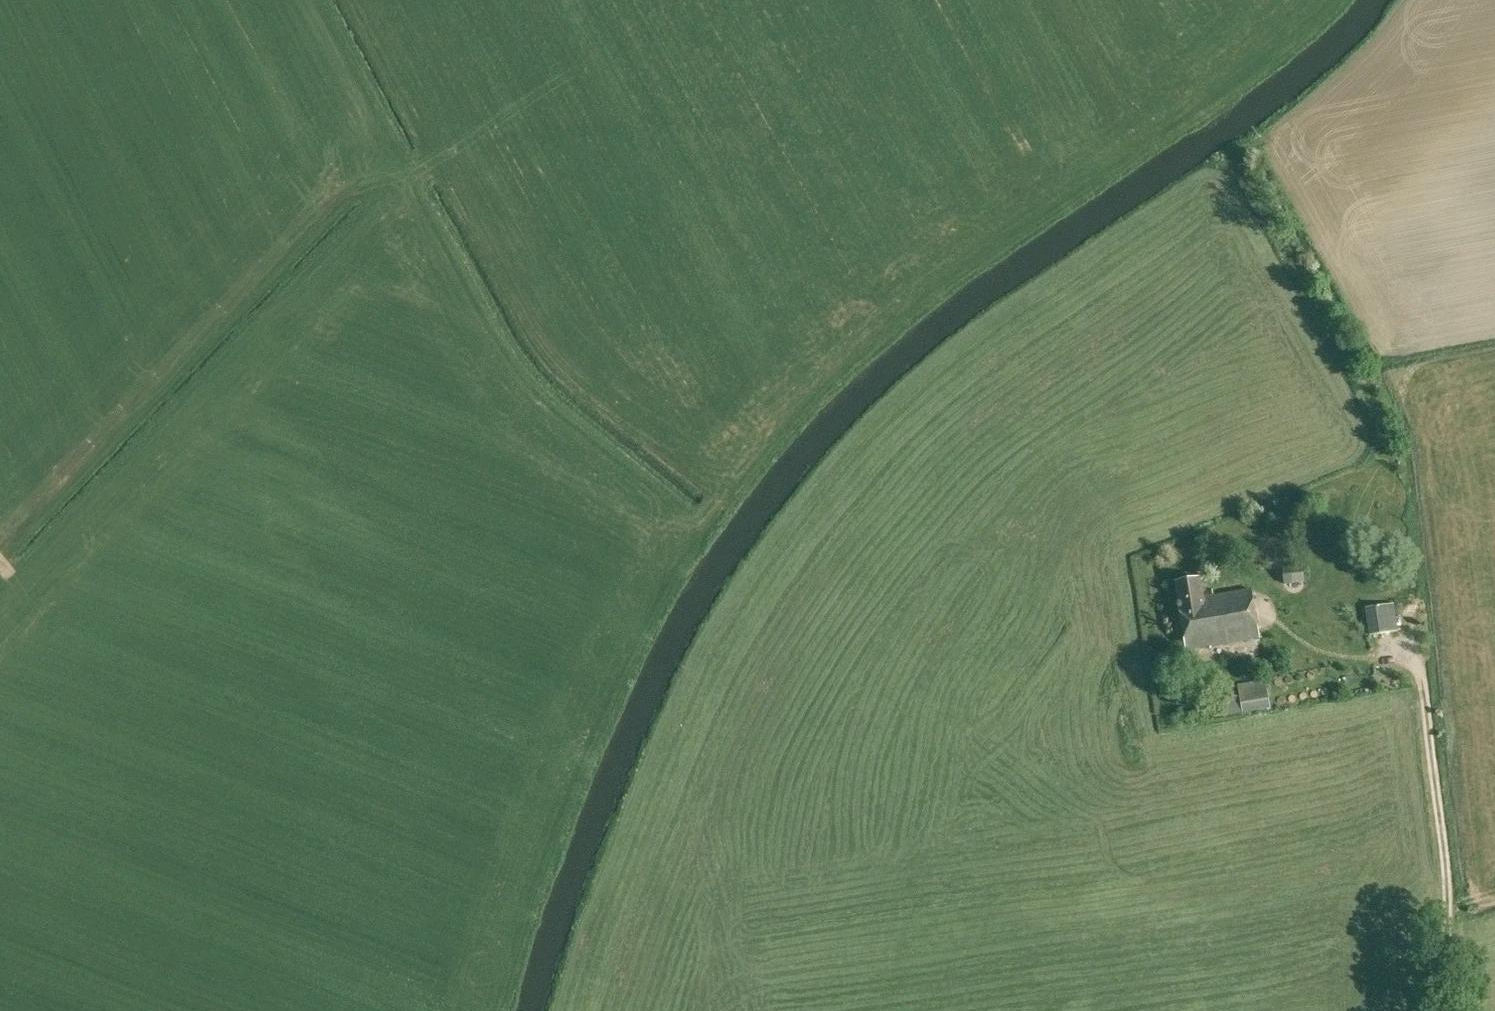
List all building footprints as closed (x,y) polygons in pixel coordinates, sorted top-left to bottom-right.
[(1303,566),(1283,568),(1288,608),(1308,606),(1303,566)] [(1203,579),(1176,583),(1186,649),(1241,641),(1241,640),(1259,637),(1252,589),(1215,595),(1214,589),(1205,591),(1203,579)] [(1269,617),(1266,593),(1255,594),(1257,618),(1269,617)] [(1398,633),(1394,605),(1366,609),(1370,637),(1398,633)] [(1267,679),(1238,684),(1243,713),(1273,708),(1267,679)]
